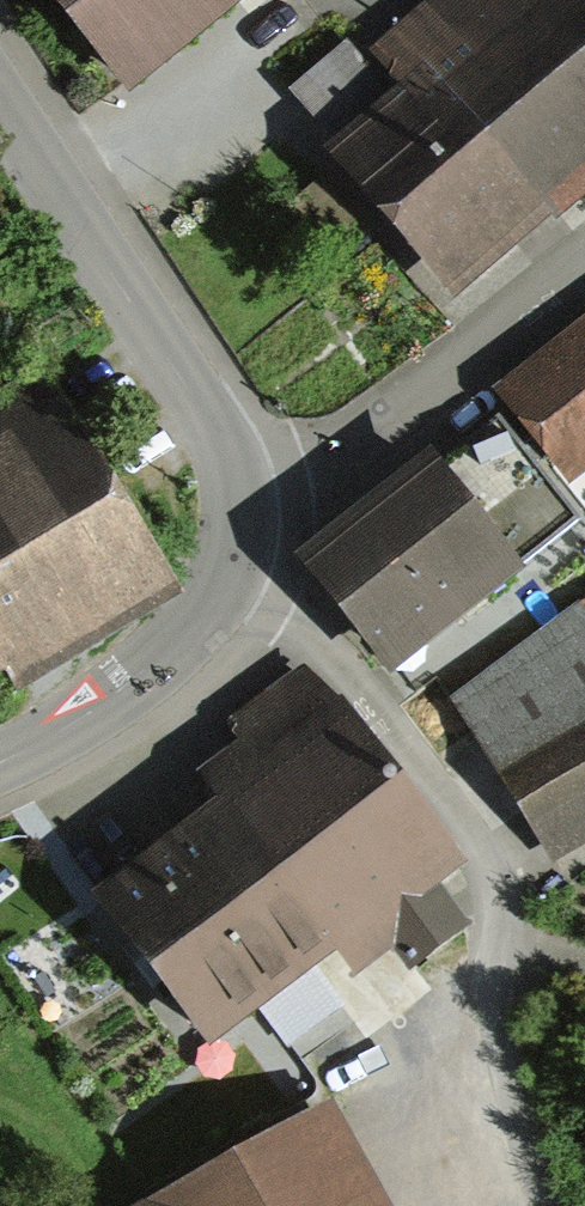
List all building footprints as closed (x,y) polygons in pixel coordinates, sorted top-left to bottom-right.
[(117,77),(216,0),(56,0),(117,77)] [(439,286),(584,161),(584,0),(430,0),(384,39),(418,78),(327,156),(439,286)] [(340,47),(284,94),(317,132),(372,85),(340,47)] [(566,473),(584,458),(584,320),(499,391),(566,473)] [(176,582),(48,355),(0,381),(0,680),(176,582)] [(424,462),(296,565),(376,662),(503,559),(424,462)] [(448,705),(550,853),(584,829),(584,611),(448,705)] [(100,898),(205,1041),(342,940),(354,956),(389,931),(407,955),(454,920),(419,873),(439,859),(316,693),(234,753),(256,783),(100,898)] [(305,1111),(132,1205),(357,1205),(305,1111)]
